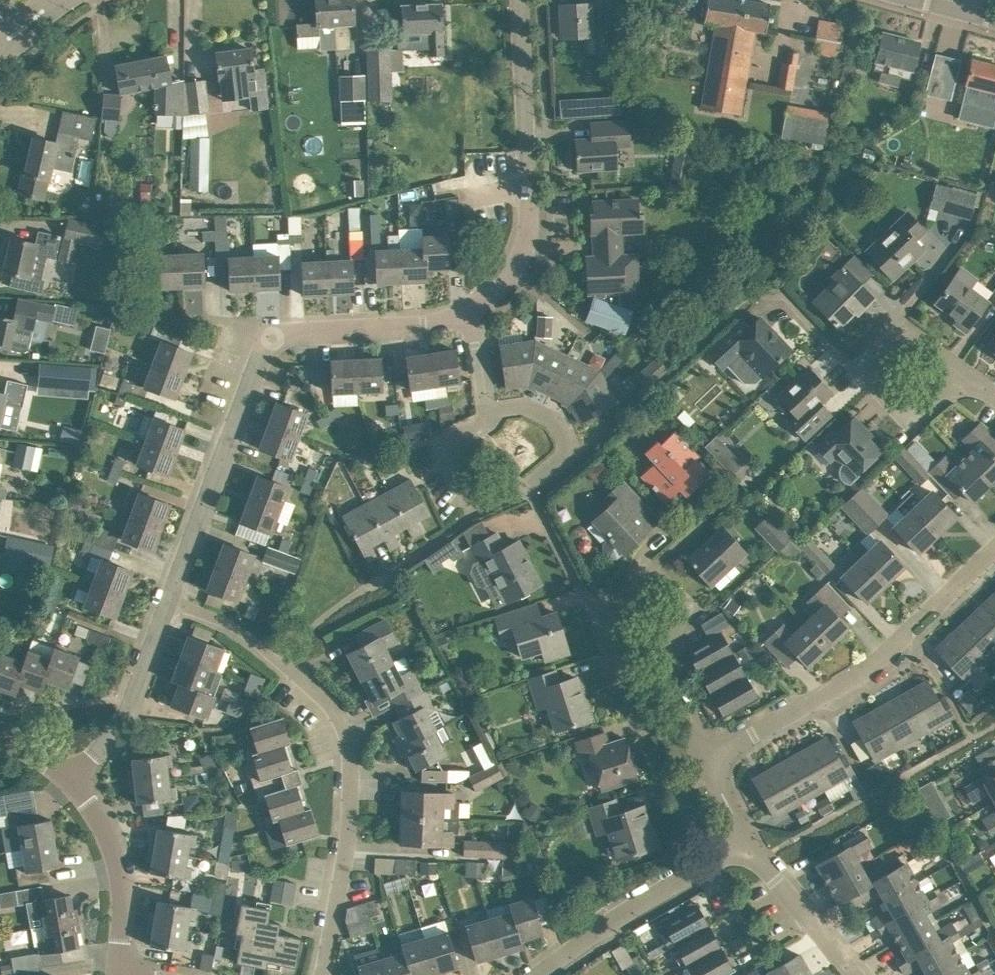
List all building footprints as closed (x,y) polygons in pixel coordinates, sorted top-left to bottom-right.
[(353,12),(352,0),(316,0),(317,24),(296,25),(298,48),(319,46),(318,26),(334,25),(335,51),(351,50),(349,24),(354,23),(353,12)] [(739,113),(752,29),(766,31),(770,4),(746,0),(707,0),(703,22),(715,23),(702,108),(739,113)] [(402,32),(396,32),(397,49),(402,49),(428,48),(428,55),(444,55),(441,3),(401,5),(402,32)] [(584,36),(585,54),(608,53),(607,29),(591,30),(590,3),(560,5),(562,37),(584,36)] [(819,21),(816,36),(840,41),(843,25),(819,21)] [(919,42),(883,32),(873,70),(888,74),(910,80),(912,71),(919,42)] [(251,48),(216,53),(222,99),(251,95),(253,110),(267,108),(262,68),(253,69),(251,48)] [(166,55),(151,58),(157,86),(155,86),(155,114),(182,113),(183,80),(179,80),(179,81),(171,83),(166,55)] [(157,86),(151,58),(115,65),(120,93),(103,93),(101,117),(119,119),(121,93),(155,86),(157,86)] [(961,104),(994,112),(994,65),(972,59),(967,79),(966,84),(961,104)] [(779,62),(778,86),(794,87),(795,63),(779,62)] [(391,100),(391,72),(367,72),(367,101),(391,100)] [(365,100),(364,74),(339,75),(340,101),(365,100)] [(929,75),(925,94),(949,100),(954,81),(929,75)] [(185,83),(188,114),(208,112),(204,81),(185,83)] [(618,96),(559,100),(560,117),(619,114),(618,96)] [(87,139),(88,136),(92,117),(63,110),(56,142),(33,137),(24,178),(22,178),(18,193),(44,199),(51,167),(71,172),(79,137),(87,139)] [(780,136),(822,143),(827,119),(784,112),(780,136)] [(590,123),(590,125),(595,125),(595,139),(575,140),(577,170),(616,167),(615,146),(629,145),(627,121),(590,123)] [(189,191),(208,191),(209,137),(190,137),(189,191)] [(302,145),(288,145),(288,157),(302,156),(302,145)] [(790,183),(807,187),(808,184),(812,185),(812,184),(818,185),(820,172),(793,167),(790,183)] [(362,196),(361,180),(348,180),(349,196),(362,196)] [(938,209),(969,218),(975,198),(944,189),(938,209)] [(587,270),(582,271),(582,280),(587,280),(588,293),(594,293),(594,297),(593,296),(585,320),(625,334),(633,310),(619,305),(619,292),(637,291),(636,255),(622,255),(621,231),(643,230),(642,212),(637,212),(637,200),(593,202),(593,215),(590,215),(591,233),(593,233),(594,257),(586,257),(587,270)] [(348,207),(349,231),(362,230),(361,214),(361,207),(348,207)] [(925,231),(911,216),(907,212),(866,251),(893,279),(906,266),(905,265),(911,260),(912,261),(923,250),(915,241),(925,231)] [(361,214),(362,230),(362,242),(379,241),(378,214),(361,214)] [(434,223),(433,214),(421,215),(421,223),(434,223)] [(421,215),(409,215),(409,223),(421,223),(421,215)] [(101,247),(106,229),(69,220),(59,260),(72,263),(77,241),(101,247)] [(60,235),(54,234),(38,230),(35,243),(11,237),(3,272),(12,274),(10,285),(41,292),(44,279),(29,276),(34,254),(55,258),(60,235)] [(202,231),(203,240),(215,240),(215,230),(202,231)] [(228,239),(227,230),(215,230),(215,240),(228,239)] [(301,242),(301,232),(292,233),(293,242),(301,242)] [(293,242),(292,233),(277,234),(277,243),(293,242)] [(136,235),(136,244),(148,243),(148,234),(136,235)] [(423,248),(425,269),(449,268),(447,234),(422,235),(423,248)] [(277,254),(253,256),(255,289),(279,288),(278,269),(291,269),(289,244),(277,244),(277,254)] [(423,248),(400,249),(401,282),(426,281),(425,269),(423,248)] [(401,282),(400,249),(375,250),(377,283),(401,282)] [(202,252),(178,253),(179,287),(204,286),(202,252)] [(179,287),(178,253),(153,255),(155,288),(179,287)] [(832,276),(838,283),(816,304),(839,327),(861,305),(864,308),(874,298),(860,284),(871,273),(872,274),(873,273),(854,254),(832,276)] [(255,289),(253,256),(229,257),(230,290),(255,289)] [(351,259),(327,260),(328,294),(353,292),(351,259)] [(328,294),(327,260),(302,261),(304,295),(328,294)] [(936,302),(957,318),(955,322),(966,330),(987,302),(969,288),(976,279),(961,268),(936,302)] [(8,347),(8,349),(23,352),(29,349),(36,317),(48,319),(52,320),(55,307),(39,303),(19,299),(14,320),(0,316),(0,346),(8,347)] [(55,307),(52,320),(64,322),(67,306),(56,303),(55,307)] [(536,337),(550,338),(552,317),(538,316),(536,337)] [(741,319),(717,341),(734,358),(727,364),(743,382),(755,382),(760,377),(765,371),(766,372),(791,349),(760,317),(749,328),(741,319)] [(141,333),(150,336),(154,325),(145,322),(141,333)] [(95,325),(89,349),(104,353),(110,328),(95,325)] [(994,352),(994,335),(987,346),(994,352)] [(505,387),(528,383),(535,339),(521,341),(522,348),(500,352),(505,387)] [(535,339),(528,383),(549,393),(565,361),(545,352),(548,346),(535,339)] [(161,340),(152,363),(183,375),(192,352),(161,340)] [(430,352),(435,385),(435,386),(437,398),(447,397),(445,384),(459,382),(454,349),(430,352)] [(435,386),(435,385),(430,352),(406,356),(411,389),(434,386),(435,386)] [(615,353),(607,362),(613,366),(614,367),(622,359),(617,354),(615,353)] [(592,355),(588,364),(599,369),(605,358),(597,354),(592,355)] [(380,357),(355,359),(357,392),(381,391),(380,357)] [(636,376),(647,388),(668,369),(657,357),(636,376)] [(357,392),(355,359),(331,360),(332,393),(357,392)] [(549,393),(569,403),(599,370),(587,364),(584,370),(565,361),(549,393)] [(39,363),(37,386),(95,390),(96,367),(39,363)] [(152,363),(144,386),(175,398),(183,375),(152,363)] [(777,397),(795,416),(788,422),(805,440),(831,415),(820,403),(831,392),(808,367),(777,397)] [(603,377),(599,370),(569,403),(581,423),(618,402),(603,377)] [(19,382),(7,379),(4,393),(0,392),(0,420),(4,402),(23,406),(28,384),(19,382)] [(123,380),(119,392),(128,395),(132,384),(123,380)] [(29,403),(56,404),(57,389),(30,387),(29,403)] [(114,403),(124,407),(128,395),(119,392),(114,403)] [(450,405),(449,396),(447,397),(437,398),(438,406),(450,405)] [(425,399),(426,408),(438,406),(437,398),(425,399)] [(276,402),(267,425),(299,437),(307,414),(276,402)] [(385,405),(386,414),(399,412),(397,403),(385,405)] [(342,413),(337,405),(326,413),(332,420),(342,413)] [(316,420),(322,428),(332,420),(326,413),(316,420)] [(825,438),(815,447),(828,461),(832,457),(837,453),(844,462),(843,463),(841,465),(840,466),(840,467),(839,467),(839,468),(839,469),(838,470),(838,471),(838,472),(838,473),(838,474),(839,475),(839,476),(839,477),(840,477),(840,478),(841,479),(842,480),(843,480),(844,481),(845,482),(846,482),(847,482),(848,483),(849,483),(850,483),(851,483),(860,475),(858,473),(866,465),(881,452),(868,438),(864,434),(868,431),(854,416),(837,432),(834,429),(825,438)] [(153,418),(144,441),(176,452),(184,429),(153,418)] [(428,422),(403,425),(404,436),(429,433),(428,422)] [(989,484),(994,478),(994,456),(991,452),(994,448),(994,439),(979,422),(970,431),(976,436),(967,444),(973,450),(964,458),(989,484)] [(267,425),(259,448),(290,460),(299,437),(267,425)] [(66,426),(62,441),(79,445),(83,430),(66,426)] [(698,457),(675,431),(661,444),(657,440),(645,451),(655,462),(641,475),(666,501),(668,499),(665,496),(676,485),(686,495),(708,474),(695,460),(698,457)] [(144,441),(136,464),(167,475),(176,452),(144,441)] [(14,466),(30,470),(35,448),(19,444),(14,466)] [(894,455),(920,483),(930,474),(927,471),(904,447),(894,455)] [(116,458),(112,469),(121,472),(125,461),(116,458)] [(602,458),(586,472),(592,479),(600,479),(612,468),(602,458)] [(936,463),(927,471),(930,474),(948,493),(957,485),(972,501),(989,484),(964,458),(955,466),(947,474),(936,463)] [(310,467),(305,479),(313,482),(317,470),(310,467)] [(108,481),(117,484),(121,472),(112,469),(108,481)] [(257,475),(249,498),(280,510),(288,487),(257,475)] [(387,491),(406,526),(412,537),(422,532),(416,521),(430,513),(411,478),(387,491)] [(301,491),(308,493),(313,482),(305,479),(301,491)] [(618,497),(593,520),(609,538),(603,544),(604,552),(609,559),(617,558),(623,552),(624,554),(650,529),(636,515),(646,506),(622,480),(612,491),(618,497)] [(852,496),(878,523),(888,514),(862,487),(852,496)] [(909,489),(901,496),(905,500),(912,493),(909,489)] [(912,493),(905,500),(937,534),(956,516),(932,490),(921,502),(912,493)] [(384,538),(390,549),(400,544),(394,533),(406,526),(387,491),(365,503),(384,538)] [(139,493),(130,515),(161,527),(170,504),(139,493)] [(842,506),(868,533),(878,523),(852,496),(842,506)] [(249,498),(240,521),(271,533),(280,510),(249,498)] [(937,534),(905,500),(896,508),(905,517),(894,527),(918,552),(937,534)] [(384,538),(365,503),(342,515),(367,562),(377,556),(371,545),(384,538)] [(754,529),(776,552),(791,537),(770,514),(754,529)] [(130,515),(121,538),(153,550),(161,527),(130,515)] [(99,527),(94,540),(113,548),(119,535),(99,527)] [(687,559),(711,584),(745,553),(721,527),(687,559)] [(472,563),(469,572),(477,586),(486,589),(497,583),(507,601),(540,583),(527,557),(525,558),(522,552),(523,551),(518,540),(504,547),(495,532),(470,545),(478,559),(472,563)] [(31,573),(37,574),(39,566),(49,568),(54,545),(7,535),(3,552),(0,551),(0,569),(31,573)] [(835,564),(809,536),(799,546),(825,573),(835,564)] [(279,550),(287,553),(291,541),(283,538),(279,550)] [(94,540),(88,555),(100,560),(100,559),(108,561),(113,548),(94,540)] [(453,560),(463,554),(453,540),(426,559),(435,573),(444,566),(441,562),(450,556),(453,560)] [(904,565),(880,540),(868,551),(860,541),(851,549),(885,583),(904,565)] [(223,543),(215,566),(246,578),(255,555),(223,543)] [(263,561),(294,573),(300,558),(268,547),(263,561)] [(885,583),(851,549),(842,557),(852,567),(842,576),(866,602),(885,583)] [(96,570),(87,567),(83,578),(92,581),(124,593),(132,570),(108,561),(100,559),(100,560),(96,570)] [(215,566),(206,589),(237,600),(246,578),(215,566)] [(92,581),(83,604),(115,616),(124,593),(92,581)] [(817,611),(805,622),(827,646),(847,627),(835,614),(846,603),(825,582),(806,600),(817,611)] [(46,603),(55,607),(59,596),(51,592),(46,603)] [(994,630),(994,593),(976,610),(994,630)] [(46,603),(42,615),(50,619),(55,607),(46,603)] [(244,616),(253,619),(257,608),(249,605),(244,616)] [(496,615),(503,637),(515,633),(523,657),(543,650),(546,660),(568,653),(555,611),(528,620),(524,606),(496,615)] [(955,631),(986,661),(991,657),(986,651),(994,642),(994,630),(976,610),(955,631)] [(702,624),(708,635),(727,625),(721,614),(702,624)] [(348,653),(361,677),(391,662),(383,646),(396,640),(385,620),(362,631),(368,643),(348,653)] [(827,646),(805,622),(792,634),(782,623),(763,641),(784,663),(795,652),(807,665),(827,646)] [(86,639),(96,643),(100,632),(90,628),(86,639)] [(5,642),(8,634),(0,631),(0,640),(5,642)] [(986,661),(955,631),(936,649),(961,675),(978,660),(982,665),(986,661)] [(96,643),(106,647),(111,636),(100,632),(96,643)] [(689,648),(702,671),(730,655),(717,632),(689,648)] [(181,658),(214,670),(223,647),(189,635),(181,658)] [(53,647),(49,658),(52,659),(45,679),(67,687),(78,656),(54,648),(53,647)] [(751,652),(745,647),(739,650),(747,664),(755,659),(751,652)] [(27,650),(23,661),(26,662),(18,683),(40,691),(45,679),(52,659),(49,658),(27,650)] [(26,662),(23,661),(2,653),(0,660),(0,688),(14,694),(18,683),(26,662)] [(702,671),(714,693),(742,677),(730,655),(702,671)] [(181,658),(172,681),(180,684),(206,692),(214,695),(222,673),(214,670),(181,658)] [(391,662),(361,677),(374,702),(393,692),(398,701),(392,705),(392,706),(422,691),(411,669),(398,676),(391,662)] [(528,677),(536,702),(547,698),(557,729),(589,719),(576,677),(559,682),(555,669),(528,677)] [(251,672),(247,682),(260,687),(264,677),(251,672)] [(714,693),(727,715),(755,700),(742,677),(714,693)] [(903,694),(924,732),(929,729),(926,723),(950,709),(944,698),(939,701),(927,681),(903,694)] [(243,692),(256,697),(260,687),(247,682),(243,692)] [(180,684),(171,706),(205,719),(214,695),(206,692),(180,684)] [(392,737),(398,747),(435,728),(427,712),(435,708),(425,689),(394,705),(400,717),(393,721),(399,733),(392,737)] [(903,694),(879,708),(900,746),(905,743),(902,736),(915,729),(919,735),(924,732),(903,694)] [(225,712),(239,717),(242,708),(229,703),(225,712)] [(900,746),(879,708),(853,722),(871,754),(891,742),(895,749),(900,746)] [(250,726),(254,741),(286,731),(281,716),(250,726)] [(413,764),(416,769),(445,754),(440,744),(451,738),(444,724),(435,728),(398,747),(404,760),(407,759),(410,764),(407,765),(408,766),(413,764)] [(243,749),(247,760),(285,748),(284,745),(290,743),(286,731),(254,741),(255,745),(243,749)] [(575,741),(579,753),(589,750),(602,789),(637,778),(624,738),(608,743),(605,731),(575,741)] [(802,751),(823,789),(829,786),(825,779),(850,766),(843,754),(838,757),(826,737),(802,751)] [(473,744),(482,767),(491,763),(482,741),(473,744)] [(253,759),(257,775),(290,764),(285,748),(247,760),(247,761),(253,759)] [(802,751),(778,764),(799,802),(805,799),(801,793),(814,785),(818,792),(823,789),(802,751)] [(128,770),(129,781),(169,776),(168,766),(172,765),(171,753),(132,758),(133,769),(128,770)] [(199,758),(202,765),(186,766),(187,774),(201,773),(219,771),(209,753),(199,758)] [(994,796),(994,758),(978,767),(986,780),(977,785),(974,781),(965,787),(973,801),(992,790),(994,796)] [(503,777),(495,761),(468,775),(477,791),(503,777)] [(232,786),(237,794),(299,775),(297,768),(292,769),(290,764),(257,775),(250,777),(251,780),(232,786)] [(799,802),(778,764),(753,778),(771,810),(790,799),(794,805),(799,802)] [(434,769),(421,768),(421,781),(447,782),(447,769),(434,769)] [(211,781),(213,785),(223,780),(219,771),(201,773),(206,783),(211,781)] [(258,803),(265,800),(298,790),(296,784),(302,782),(299,775),(237,794),(254,790),(258,803)] [(129,781),(130,792),(136,791),(137,802),(176,798),(174,786),(170,786),(169,776),(129,781)] [(265,800),(270,815),(303,805),(298,790),(265,800)] [(454,793),(402,790),(401,816),(459,819),(460,800),(454,800),(454,793)] [(588,807),(597,836),(608,832),(617,858),(659,845),(654,828),(651,829),(643,805),(620,813),(615,798),(588,807)] [(5,851),(22,848),(54,842),(50,819),(38,821),(36,805),(6,810),(8,826),(1,828),(5,851)] [(280,824),(281,829),(313,819),(310,807),(304,809),(303,805),(270,815),(264,817),(268,828),(280,824)] [(238,811),(228,809),(225,825),(236,827),(238,811)] [(983,819),(991,833),(994,831),(994,812),(983,819)] [(401,816),(400,842),(452,845),(452,832),(458,832),(458,819),(401,816)] [(281,829),(286,844),(318,834),(313,819),(281,829)] [(151,838),(149,849),(188,856),(190,844),(195,845),(197,834),(158,828),(156,839),(151,838)] [(817,864),(828,883),(857,866),(852,856),(870,846),(863,832),(853,838),(855,842),(817,864)] [(463,856),(504,858),(505,843),(464,840),(463,856)] [(22,848),(25,863),(15,865),(19,885),(49,880),(47,868),(59,866),(54,842),(22,848)] [(149,849),(147,860),(152,861),(150,872),(189,878),(190,868),(186,868),(188,856),(149,849)] [(394,872),(405,873),(406,859),(395,858),(394,872)] [(405,873),(413,873),(413,859),(406,859),(405,873)] [(466,861),(465,876),(476,876),(476,862),(466,861)] [(882,889),(887,898),(917,881),(905,861),(889,870),(890,872),(853,892),(853,893),(859,902),(882,889)] [(476,876),(486,877),(487,862),(476,862),(476,876)] [(828,883),(838,902),(853,893),(853,892),(890,872),(889,870),(884,862),(862,874),(857,866),(828,883)] [(502,877),(513,878),(513,864),(503,864),(502,877)] [(270,900),(292,904),(296,882),(274,879),(270,900)] [(226,881),(216,880),(213,895),(223,897),(226,881)] [(881,932),(890,927),(886,921),(926,899),(924,894),(917,881),(887,898),(892,907),(873,918),(881,932)] [(40,911),(42,926),(78,919),(76,908),(72,909),(69,894),(43,899),(41,885),(15,889),(17,905),(31,902),(33,913),(40,911)] [(886,921),(890,927),(898,941),(927,924),(922,914),(940,903),(933,890),(924,894),(926,899),(886,921)] [(15,904),(14,892),(0,893),(0,905),(15,904)] [(210,911),(221,913),(223,897),(213,895),(210,911)] [(510,912),(520,939),(543,932),(533,897),(508,905),(510,912)] [(151,911),(149,922),(187,928),(189,917),(194,918),(196,907),(157,900),(156,911),(151,911)] [(378,913),(374,900),(364,903),(368,916),(378,913)] [(663,923),(656,927),(668,948),(678,942),(706,927),(694,906),(697,904),(696,902),(693,904),(662,922),(663,923)] [(369,930),(365,917),(368,916),(364,903),(347,908),(345,920),(350,936),(369,930)] [(270,912),(250,908),(240,906),(235,933),(241,934),(236,962),(266,968),(267,962),(296,967),(301,937),(278,933),(280,923),(268,920),(270,912)] [(510,912),(488,919),(498,954),(522,946),(520,939),(510,912)] [(42,926),(31,928),(34,945),(39,945),(41,952),(78,946),(75,931),(80,931),(78,919),(42,926)] [(498,954),(488,919),(465,926),(475,960),(498,954)] [(423,938),(434,973),(458,965),(445,920),(420,926),(423,938)] [(149,922),(147,933),(152,934),(150,945),(188,951),(190,940),(185,939),(187,928),(149,922)] [(905,954),(908,958),(948,936),(950,940),(958,936),(950,922),(932,932),(927,924),(898,941),(905,954)] [(678,942),(690,964),(718,949),(706,928),(706,927),(678,942)] [(923,963),(928,972),(958,955),(950,940),(948,936),(908,958),(905,954),(896,959),(904,974),(923,963)] [(411,974),(426,974),(434,973),(423,938),(400,945),(403,953),(411,974)] [(613,946),(624,974),(640,974),(644,973),(630,939),(613,946)] [(216,945),(213,957),(223,959),(226,947),(216,945)] [(381,959),(377,948),(354,955),(360,974),(385,974),(381,959)] [(682,969),(686,974),(725,974),(731,972),(734,970),(733,968),(730,970),(718,949),(690,964),(682,969)] [(37,952),(12,956),(13,962),(15,971),(39,967),(37,952)] [(200,968),(211,970),(214,954),(203,952),(200,968)] [(381,959),(385,974),(411,974),(403,953),(381,959)] [(770,974),(811,974),(799,953),(768,971),(770,974)] [(968,972),(966,968),(958,955),(928,972),(930,974),(963,974),(968,972)] [(765,974),(759,963),(739,974),(765,974)] [(974,963),(966,968),(968,972),(963,974),(981,974),(974,963)] [(39,967),(15,971),(15,974),(40,974),(39,967)]
